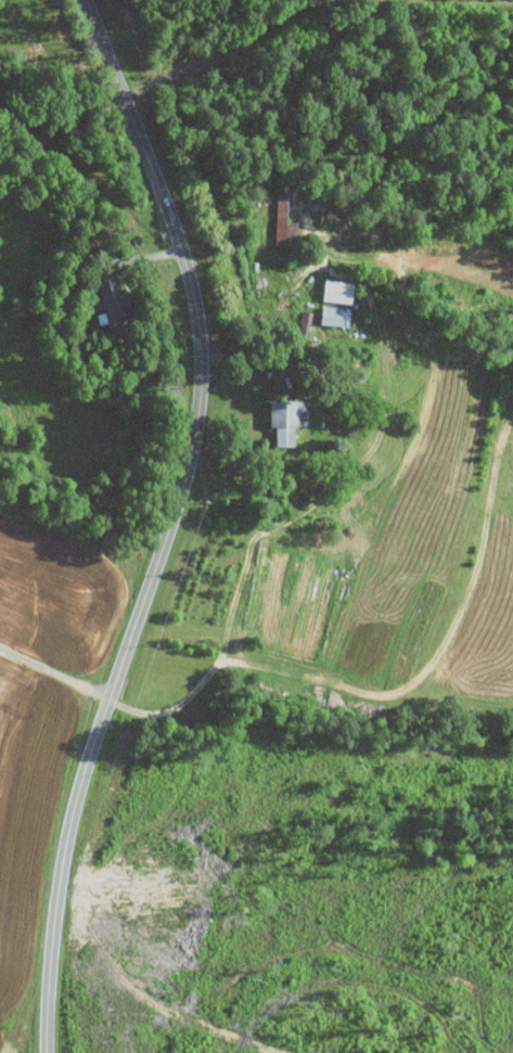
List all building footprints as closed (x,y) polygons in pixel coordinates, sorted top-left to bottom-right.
[(277,245),(301,246),(302,224),(290,224),(291,192),(280,191),(277,245)] [(102,325),(113,323),(115,334),(127,332),(125,316),(136,314),(132,293),(122,294),(119,278),(101,281),(107,314),(100,315),(102,325)] [(326,301),(354,305),(357,283),(329,280),(326,301)] [(324,326),(348,326),(348,309),(325,308),(324,326)] [(299,447),(299,420),(309,419),(308,401),(273,402),(274,428),(279,428),(280,447),(299,447)]
